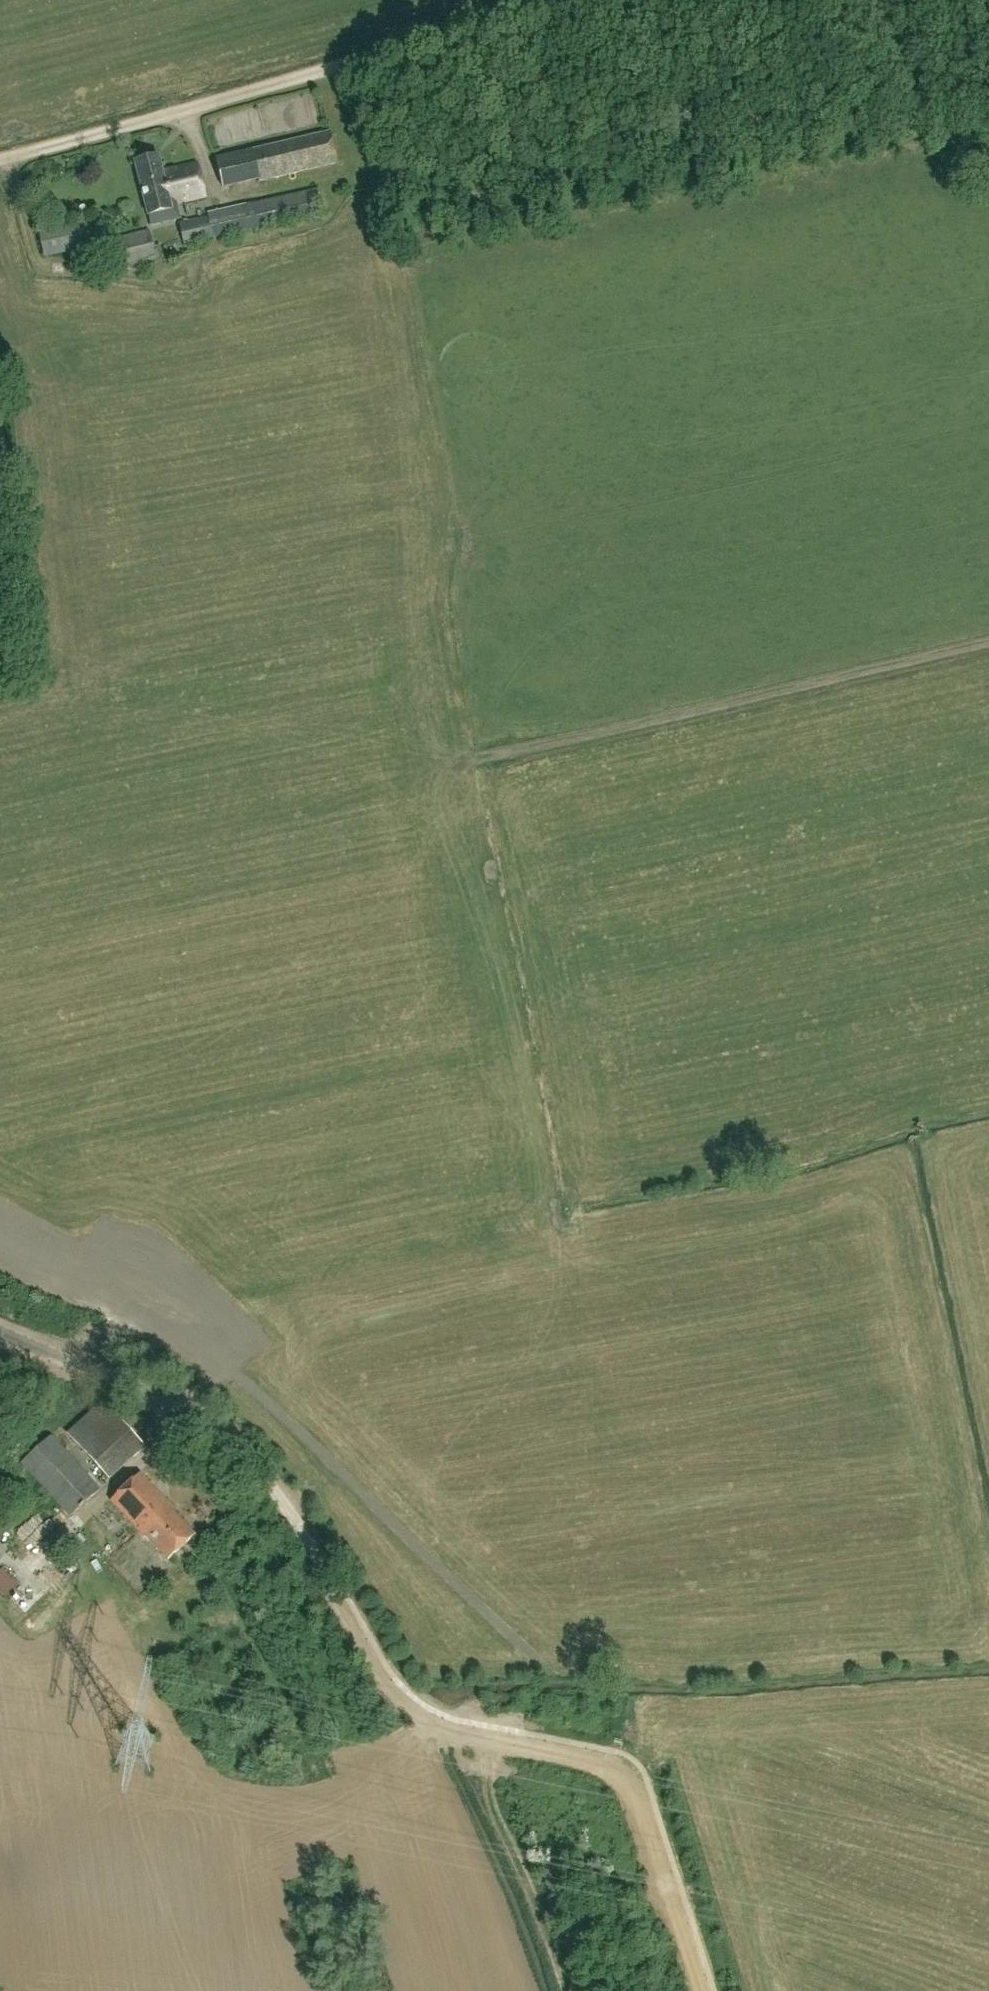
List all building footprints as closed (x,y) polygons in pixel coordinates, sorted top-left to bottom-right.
[(253,147),(252,148),(261,183),(339,164),(331,130),(254,149),(253,147)] [(159,155),(136,161),(149,215),(172,210),(171,204),(206,196),(198,163),(163,172),(159,155)] [(179,223),(184,245),(214,237),(214,238),(309,216),(311,224),(324,221),(322,213),(324,213),(318,188),(208,212),(209,216),(179,223)] [(39,232),(45,258),(96,246),(90,220),(39,232)] [(155,252),(149,230),(99,242),(106,272),(156,260),(155,252)] [(103,1401),(67,1434),(109,1480),(145,1447),(103,1401)] [(71,1517),(100,1490),(51,1435),(21,1463),(71,1517)] [(140,1473),(111,1502),(144,1537),(145,1535),(169,1560),(195,1535),(172,1510),(173,1508),(140,1473)]
